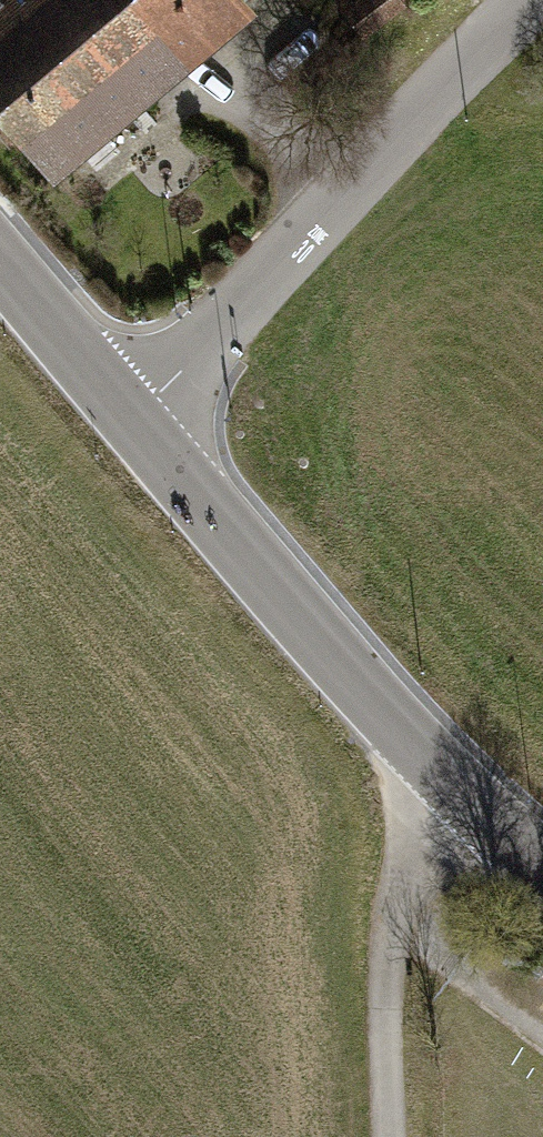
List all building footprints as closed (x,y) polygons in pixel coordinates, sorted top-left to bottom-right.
[(54,178),(241,16),(227,0),(0,0),(0,116),(54,178)]
